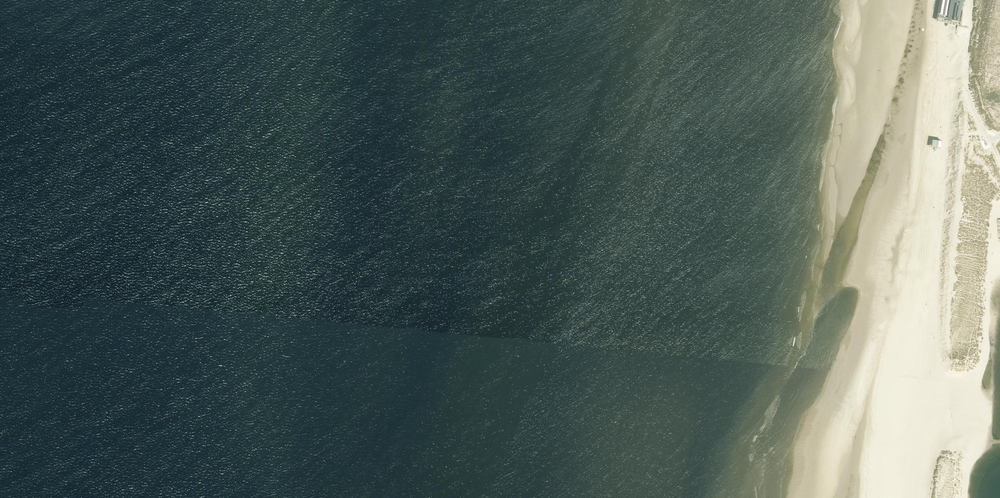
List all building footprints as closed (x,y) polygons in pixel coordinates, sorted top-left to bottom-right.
[(947,26),(955,28),(956,25),(957,25),(955,36),(958,36),(961,19),(960,19),(963,2),(964,0),(940,0),(936,21),(947,23),(947,26)]
